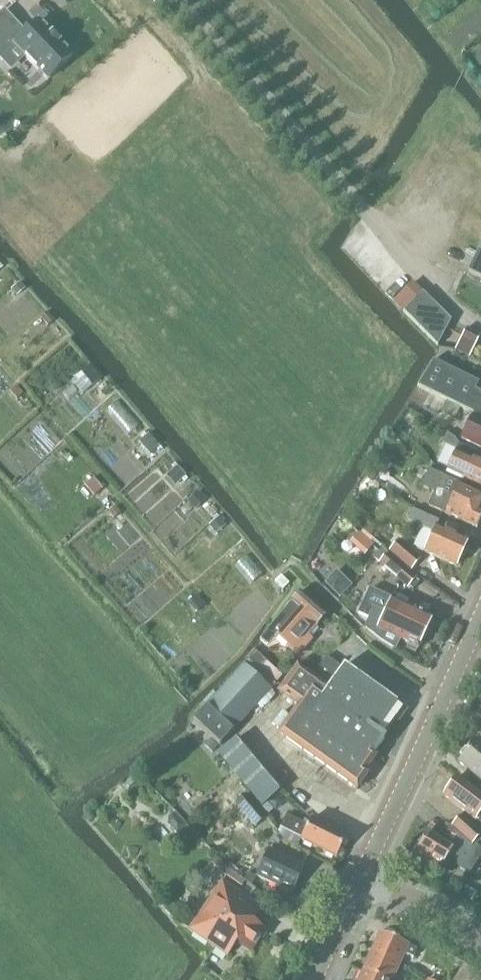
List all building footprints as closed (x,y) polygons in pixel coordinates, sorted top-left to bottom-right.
[(0,15),(0,59),(12,70),(25,57),(47,79),(72,55),(39,20),(24,34),(4,11),(0,15)] [(443,250),(463,267),(470,258),(451,242),(443,250)] [(478,252),(468,273),(480,280),(480,253),(478,252)] [(403,312),(437,346),(451,320),(422,292),(403,312)] [(460,339),(474,346),(480,336),(466,328),(460,339)] [(478,383),(432,361),(416,387),(448,402),(444,410),(458,417),(462,409),(466,411),(467,409),(474,413),(460,440),(480,450),(480,394),(474,390),(478,383)] [(463,480),(480,489),(480,464),(473,460),(477,452),(460,445),(447,473),(463,480)] [(430,471),(422,488),(436,494),(430,507),(477,528),(480,518),(480,513),(480,512),(480,510),(480,495),(430,471)] [(408,523),(433,534),(425,552),(456,566),(467,541),(437,528),(439,522),(414,511),(408,523)] [(364,555),(375,544),(360,530),(349,541),(364,555)] [(389,551),(411,570),(420,559),(398,540),(389,551)] [(378,563),(407,588),(416,577),(387,553),(378,563)] [(326,582),(340,596),(351,584),(337,570),(326,582)] [(298,593),(287,606),(272,623),(282,632),(277,638),(297,655),(308,642),(305,639),(324,616),(298,593)] [(365,628),(380,640),(395,649),(399,640),(418,648),(432,619),(391,600),(384,614),(373,609),(365,628)] [(259,670),(263,664),(265,662),(252,652),(246,659),(259,670)] [(339,666),(326,657),(312,677),(325,686),(339,666)] [(278,734),(356,790),(357,788),(367,774),(364,772),(375,758),(375,757),(373,755),(373,754),(384,739),(381,737),(402,708),(343,666),(328,688),(325,686),(312,677),(297,666),(278,692),(298,706),(278,734)] [(242,667),(205,708),(191,722),(219,746),(233,732),(271,690),(242,667)] [(217,755),(261,807),(281,790),(238,738),(217,755)] [(480,782),(480,745),(475,740),(457,762),(480,782)] [(466,813),(473,804),(480,810),(480,795),(457,777),(450,785),(447,786),(444,790),(445,793),(442,795),(466,813)] [(235,803),(256,827),(265,818),(245,795),(235,803)] [(297,847),(300,840),(336,858),(346,837),(311,819),(307,826),(286,815),(278,831),(287,842),(297,847)] [(451,826),(472,844),(480,834),(460,815),(451,826)] [(441,839),(428,831),(415,851),(442,867),(446,860),(468,874),(480,854),(480,850),(475,844),(472,847),(449,827),(441,839)] [(256,877),(291,893),(304,866),(269,849),(256,877)] [(188,931),(189,932),(190,931),(227,956),(236,943),(236,944),(239,939),(247,944),(244,949),(249,953),(264,930),(251,921),(260,908),(222,882),(188,931)] [(379,932),(371,951),(399,964),(408,945),(379,932)] [(362,970),(384,979),(392,979),(399,964),(371,951),(362,970)] [(474,970),(464,963),(453,979),(467,979),(474,970)] [(362,970),(358,979),(384,979),(362,970)] [(474,970),(467,979),(480,979),(480,975),(474,970)]
